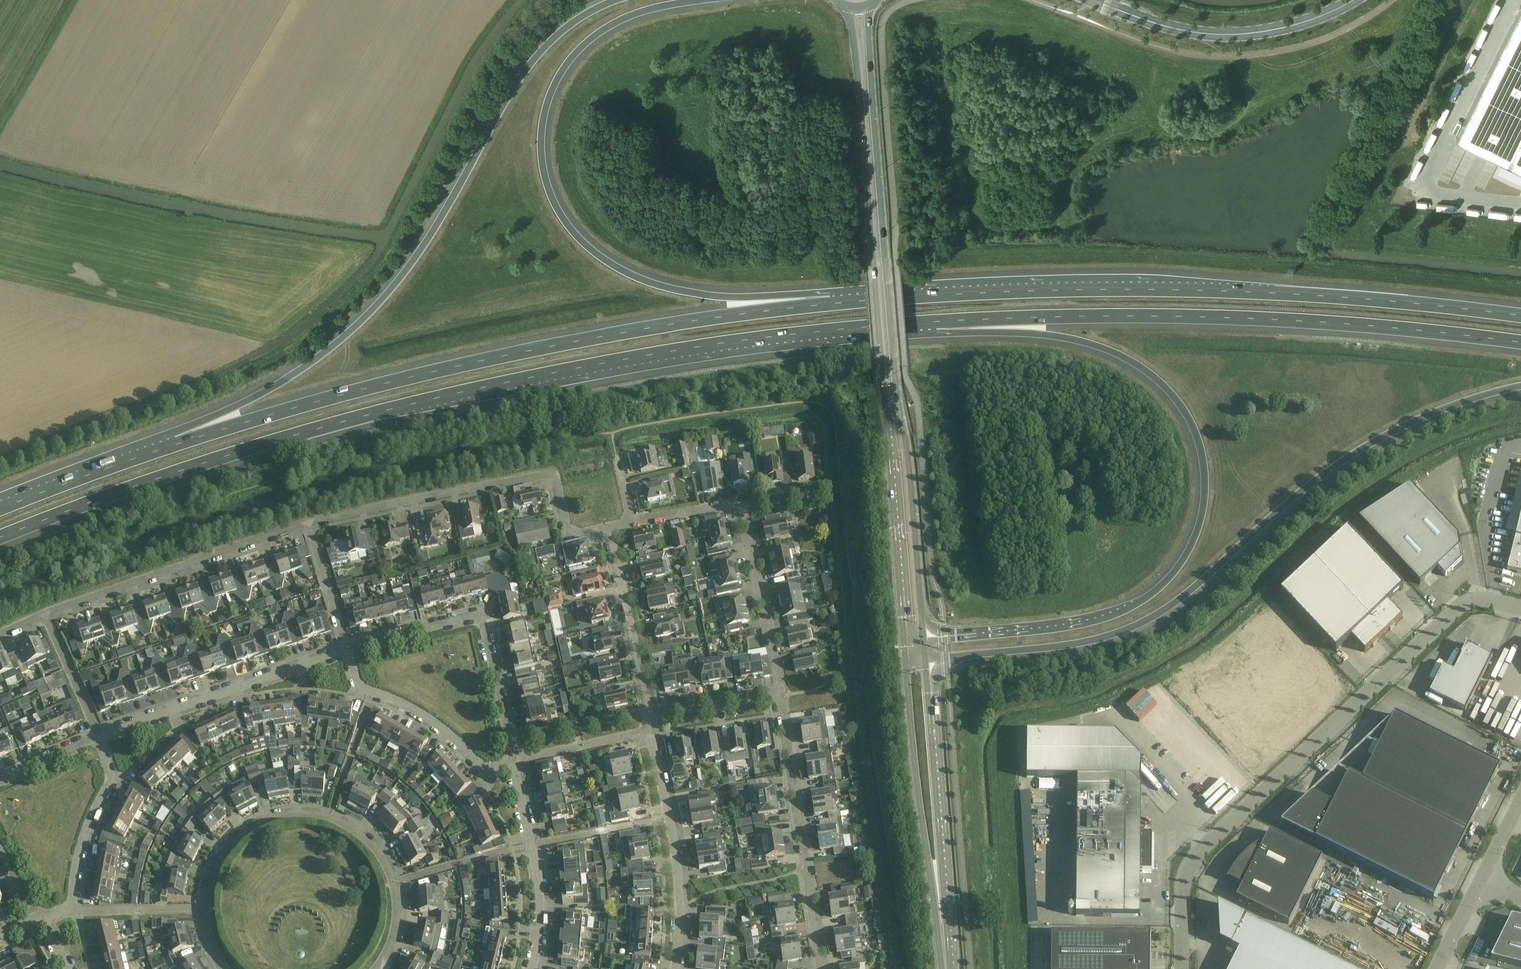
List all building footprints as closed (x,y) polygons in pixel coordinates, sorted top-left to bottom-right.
[(1457,137),(1520,169),(1520,7),(1457,137)] [(784,426),(763,429),(764,438),(785,435),(784,426)] [(818,445),(816,426),(808,427),(810,446),(818,445)] [(719,449),(718,437),(706,439),(707,451),(719,449)] [(691,467),(685,443),(675,445),(680,469),(691,467)] [(655,453),(654,447),(643,450),(644,456),(638,457),(639,462),(635,463),(637,468),(640,467),(641,472),(656,469),(652,454),(655,453)] [(800,457),(800,450),(787,452),(789,466),(796,465),(798,481),(814,479),(811,456),(800,457)] [(749,456),(729,459),(731,467),(733,486),(747,484),(745,470),(751,469),(749,456)] [(765,470),(764,470),(765,478),(771,477),(772,484),(783,483),(781,468),(780,468),(779,460),(764,462),(765,470)] [(722,489),(718,465),(700,468),(704,492),(722,489)] [(691,477),(689,469),(681,471),(683,479),(691,477)] [(673,490),(669,476),(648,481),(649,487),(645,489),(648,502),(666,498),(665,492),(673,490)] [(533,491),(531,484),(513,488),(516,502),(521,501),(522,507),(532,505),(536,507),(538,504),(541,503),(538,490),(533,491)] [(1437,568),(1445,576),(1462,561),(1458,536),(1410,485),(1359,519),(1420,584),(1437,568)] [(507,511),(504,497),(495,499),(498,513),(507,511)] [(481,527),(476,506),(462,509),(465,525),(458,527),(461,540),(475,537),(473,528),(481,527)] [(793,522),(790,511),(776,515),(777,521),(763,525),(766,540),(788,535),(787,528),(788,528),(787,526),(786,526),(786,524),(793,522)] [(1507,569),(1520,573),(1520,512),(1507,569)] [(448,515),(444,513),(430,516),(431,517),(430,519),(428,520),(430,529),(417,531),(420,549),(438,545),(436,534),(448,532),(450,528),(448,515)] [(714,515),(699,517),(703,532),(708,531),(710,536),(729,532),(727,520),(721,522),(719,514),(714,515)] [(524,527),(523,521),(515,523),(520,545),(549,538),(545,522),(524,527)] [(396,526),(395,524),(381,527),(385,546),(399,543),(399,539),(409,537),(407,524),(396,526)] [(1351,637),(1365,652),(1402,617),(1388,602),(1403,588),(1347,529),(1280,592),(1336,652),(1351,637)] [(334,542),(335,544),(331,545),(332,549),(327,550),(332,565),(351,561),(351,562),(359,560),(358,553),(368,551),(368,553),(376,551),(373,539),(366,541),(365,533),(360,534),(359,531),(358,532),(357,530),(351,532),(352,533),(345,534),(346,539),(334,542)] [(685,547),(681,530),(672,532),(676,549),(685,547)] [(652,531),(633,536),(635,544),(633,546),(634,549),(636,549),(636,550),(655,546),(652,531)] [(732,544),(729,532),(710,536),(711,542),(705,544),(708,556),(722,553),(721,546),(732,544)] [(567,549),(564,549),(568,567),(577,565),(596,561),(593,550),(588,551),(587,544),(586,544),(585,539),(579,540),(566,543),(567,549)] [(794,550),(792,542),(779,545),(781,551),(769,554),(772,565),(790,561),(796,560),(794,550)] [(535,549),(536,558),(555,555),(553,546),(535,549)] [(296,552),(286,555),(292,572),(298,570),(309,579),(313,578),(302,547),(295,549),(296,552)] [(494,558),(507,565),(512,556),(499,549),(494,558)] [(491,561),(489,553),(475,557),(477,565),(491,561)] [(642,565),(640,566),(643,579),(665,574),(662,561),(657,562),(656,554),(642,557),(644,563),(642,565)] [(728,554),(709,559),(711,571),(717,570),(719,575),(738,571),(735,559),(730,561),(728,554)] [(292,572),(286,555),(276,559),(275,557),(269,559),(279,590),(282,589),(285,574),(292,572)] [(263,563),(253,567),(259,584),(265,581),(276,591),(279,590),(269,559),(262,561),(263,563)] [(798,571),(796,560),(790,561),(772,565),(774,577),(786,574),(787,580),(799,577),(797,572),(798,571)] [(242,568),(236,570),(247,601),(250,600),(252,586),(259,584),(253,567),(243,570),(242,568)] [(684,587),(692,585),(689,567),(681,569),(684,587)] [(594,576),(592,568),(568,574),(571,586),(579,584),(582,595),(602,590),(599,575),(594,576)] [(247,601),(236,570),(229,572),(230,575),(220,578),(226,595),(233,593),(244,602),(247,601)] [(741,583),(738,571),(719,575),(720,581),(714,583),(717,595),(731,592),(730,585),(741,583)] [(460,573),(466,597),(477,594),(472,576),(466,578),(465,572),(460,573)] [(456,599),(466,597),(460,573),(450,576),(450,577),(456,599)] [(483,574),(472,576),(477,594),(488,591),(487,589),(489,588),(495,592),(504,577),(498,574),(484,577),(483,574)] [(352,585),(350,577),(336,581),(339,589),(352,585)] [(446,602),(456,599),(450,577),(440,580),(446,602)] [(509,580),(504,577),(495,592),(500,595),(501,597),(499,597),(501,609),(519,605),(516,594),(519,593),(517,584),(511,585),(509,580)] [(209,579),(203,582),(214,613),(217,612),(219,597),(226,595),(220,578),(210,582),(209,579)] [(777,591),(780,604),(802,599),(800,593),(806,591),(803,578),(789,581),(791,588),(777,591)] [(431,587),(435,605),(446,602),(440,580),(430,582),(431,587)] [(214,613),(203,582),(197,584),(197,586),(187,590),(193,607),(200,604),(211,614),(214,613)] [(648,595),(646,595),(650,611),(668,606),(666,596),(676,594),(673,583),(656,587),(647,589),(648,595)] [(435,605),(431,587),(420,590),(418,584),(412,585),(416,602),(422,600),(424,608),(435,605)] [(347,587),(339,590),(341,596),(349,594),(347,587)] [(394,597),(399,614),(410,611),(408,604),(414,602),(410,587),(393,591),(394,597)] [(176,591),(170,593),(181,624),(184,623),(186,609),(193,607),(187,590),(177,593),(176,591)] [(697,599),(695,591),(688,592),(690,601),(697,599)] [(164,598),(154,601),(160,618),(167,616),(178,625),(181,624),(170,593),(164,595),(164,598)] [(545,596),(546,599),(548,609),(564,605),(562,593),(545,596)] [(724,609),(725,615),(747,610),(744,599),(733,602),(731,595),(717,598),(720,610),(724,609)] [(394,597),(384,599),(388,617),(399,614),(394,597)] [(599,597),(576,603),(577,609),(583,608),(590,616),(592,623),(609,620),(609,618),(611,616),(607,611),(605,603),(600,604),(596,599),(599,598),(599,597)] [(253,609),(274,604),(272,598),(251,602),(253,609)] [(388,617),(384,599),(373,602),(378,620),(388,617)] [(549,613),(548,609),(546,599),(539,600),(542,614),(549,613)] [(802,599),(780,604),(783,617),(797,614),(799,622),(808,620),(808,621),(813,620),(809,605),(803,606),(802,599)] [(356,625),(367,622),(363,605),(361,600),(350,602),(351,605),(345,607),(349,621),(355,619),(356,625)] [(160,618),(154,601),(144,605),(143,602),(137,605),(148,636),(151,635),(154,620),(160,618)] [(315,617),(308,619),(314,636),(324,632),(325,634),(332,632),(321,601),(317,602),(315,617)] [(363,605),(367,622),(378,620),(373,602),(363,605)] [(132,609),(121,613),(127,630),(134,627),(145,637),(148,636),(137,605),(131,607),(132,609)] [(519,605),(501,609),(504,619),(521,616),(519,605)] [(749,621),(747,610),(725,615),(727,621),(725,621),(726,626),(724,626),(725,633),(739,630),(738,624),(749,621)] [(678,624),(675,611),(663,614),(665,621),(653,624),(656,638),(674,633),(672,625),(678,624)] [(290,612),(287,613),(298,644),(304,642),(304,639),(314,636),(308,619),(301,621),(290,612)] [(104,616),(115,647),(118,646),(121,632),(127,630),(121,613),(111,616),(110,614),(104,616)] [(282,628),(275,630),(281,647),(291,644),(292,646),(298,644),(287,613),(284,614),(282,628)] [(89,624),(94,641),(101,639),(112,648),(115,647),(104,616),(98,618),(99,620),(89,624)] [(510,633),(511,639),(528,635),(525,619),(513,621),(514,627),(510,628),(505,628),(507,634),(510,633)] [(802,643),(815,640),(812,628),(810,629),(808,621),(808,620),(799,622),(794,623),(796,631),(787,633),(790,648),(802,645),(802,643)] [(281,647),(275,630),(268,633),(257,623),(255,624),(265,655),(272,653),(271,651),(281,647)] [(75,640),(69,643),(72,652),(79,650),(82,659),(85,658),(88,643),(94,641),(89,624),(78,628),(78,625),(71,628),(75,640)] [(265,655),(255,624),(252,625),(249,639),(242,642),(248,659),(258,655),(259,657),(265,655)] [(607,635),(605,627),(592,630),(594,638),(590,639),(588,643),(589,651),(593,653),(615,648),(612,634),(607,635)] [(547,642),(553,641),(550,630),(546,631),(544,632),(546,642),(547,642)] [(248,659),(242,642),(236,644),(225,634),(222,636),(232,667),(239,665),(238,662),(248,659)] [(510,650),(531,646),(528,635),(511,639),(513,644),(509,645),(510,650)] [(232,667),(222,636),(219,637),(216,651),(209,653),(215,670),(225,667),(226,669),(232,667)] [(566,637),(558,639),(563,664),(571,662),(566,637)] [(38,639),(28,643),(37,664),(47,660),(49,665),(56,662),(50,648),(43,651),(38,639)] [(27,668),(37,664),(28,643),(18,648),(23,660),(17,662),(22,674),(28,671),(27,668)] [(1478,650),(1469,645),(1466,644),(1460,656),(1461,657),(1454,672),(1443,666),(1429,693),(1465,711),(1492,658),(1478,651),(1478,650)] [(192,646),(189,647),(200,678),(206,676),(205,674),(215,670),(209,653),(203,656),(192,646)] [(533,656),(531,646),(510,650),(511,655),(515,655),(516,660),(533,656)] [(133,647),(117,652),(119,658),(135,653),(133,647)] [(183,662),(176,665),(182,682),(193,678),(193,680),(200,678),(189,647),(186,648),(183,662)] [(816,653),(815,647),(803,650),(804,656),(793,658),(796,671),(814,667),(811,654),(816,653)] [(557,659),(555,651),(547,653),(548,661),(557,659)] [(711,662),(715,683),(727,681),(725,670),(731,669),(728,653),(718,655),(719,661),(711,662)] [(1415,669),(1419,673),(1435,658),(1431,653),(1415,669)] [(0,656),(0,670),(5,681),(22,674),(17,662),(10,665),(5,654),(0,656)] [(517,665),(514,666),(515,672),(516,677),(531,674),(530,668),(535,667),(533,656),(516,660),(517,665)] [(749,659),(752,677),(763,675),(763,677),(772,676),(768,656),(749,659)] [(159,657),(156,658),(167,690),(173,687),(172,685),(182,682),(176,665),(170,667),(159,657)] [(607,663),(606,657),(589,661),(591,667),(593,666),(595,674),(599,673),(601,681),(622,676),(618,661),(607,663)] [(150,674),(144,676),(149,693),(160,690),(160,692),(167,690),(156,658),(153,659),(150,674)] [(692,659),(692,660),(694,673),(695,675),(701,674),(703,685),(715,683),(711,662),(704,663),(703,658),(692,659)] [(742,679),(752,677),(749,659),(733,662),(736,682),(742,681),(742,679)] [(694,673),(692,660),(691,660),(681,662),(682,668),(674,669),(678,690),(690,687),(688,674),(694,673)] [(564,676),(574,675),(573,665),(563,666),(564,676)] [(661,666),(655,667),(657,679),(663,678),(665,692),(678,690),(674,669),(674,666),(661,668),(661,666)] [(126,669),(123,670),(134,701),(140,699),(139,697),(149,693),(144,676),(137,678),(126,669)] [(134,701),(123,670),(120,671),(117,685),(111,688),(117,705),(127,701),(128,703),(134,701)] [(52,676),(55,682),(63,678),(60,672),(52,676)] [(531,674),(516,677),(518,683),(519,689),(522,688),(524,693),(540,689),(538,679),(536,673),(531,674)] [(43,678),(26,685),(29,692),(46,685),(43,678)] [(106,708),(117,705),(111,688),(104,690),(93,680),(90,682),(100,713),(107,710),(106,708)] [(53,683),(47,686),(50,692),(56,690),(53,683)] [(47,686),(47,685),(39,689),(43,696),(50,692),(47,686)] [(611,694),(610,687),(594,691),(596,697),(604,695),(607,709),(628,704),(625,690),(611,694)] [(543,700),(540,689),(524,693),(525,698),(521,699),(522,704),(530,703),(543,700)] [(41,699),(38,692),(30,696),(32,703),(41,699)] [(28,697),(18,701),(21,707),(24,713),(33,709),(31,702),(28,697)] [(302,718),(301,725),(308,726),(309,717),(318,719),(321,702),(314,701),(315,699),(310,698),(309,707),(302,706),(302,707),(301,718),(302,718)] [(72,699),(56,706),(65,727),(76,723),(74,718),(79,716),(72,699)] [(288,702),(282,703),(285,725),(296,723),(296,726),(301,725),(302,718),(301,718),(302,707),(294,708),(293,699),(288,700),(288,702)] [(545,710),(543,700),(530,703),(522,704),(524,710),(527,709),(528,714),(545,710)] [(318,719),(329,720),(331,704),(321,702),(318,719)] [(282,703),(271,705),(274,721),(275,726),(285,725),(282,703)] [(329,720),(328,728),(339,729),(340,722),(342,705),(331,704),(329,717),(329,720)] [(342,705),(340,722),(350,723),(350,726),(356,727),(360,714),(352,713),(353,704),(349,704),(349,706),(342,705)] [(253,729),(252,724),(263,723),(261,706),(254,707),(254,705),(249,705),(251,714),(244,715),(243,716),(247,728),(247,727),(248,730),(253,729)] [(261,706),(263,723),(274,721),(271,705),(261,706)] [(56,706),(46,710),(56,732),(65,727),(56,706)] [(46,710),(36,715),(46,736),(56,732),(46,710)] [(224,717),(231,733),(239,729),(241,733),(248,730),(247,727),(247,728),(243,716),(241,717),(238,710),(234,713),(233,711),(228,712),(230,715),(224,717)] [(529,719),(526,720),(527,726),(530,725),(531,730),(530,731),(531,732),(553,727),(549,710),(545,710),(528,714),(529,719)] [(800,722),(802,732),(820,730),(827,729),(824,711),(812,713),(813,720),(800,722)] [(381,736),(389,721),(384,718),(385,716),(381,714),(378,719),(371,714),(367,727),(371,730),(381,736)] [(35,721),(29,724),(36,740),(46,736),(36,715),(32,716),(35,721)] [(1395,715),(1362,781),(1465,833),(1499,767),(1395,715)] [(221,737),(231,733),(224,717),(214,722),(221,737)] [(36,740),(29,724),(22,727),(20,721),(10,725),(17,740),(22,738),(25,745),(36,740)] [(389,721),(381,736),(391,741),(399,727),(389,721)] [(211,742),(221,737),(214,722),(204,727),(211,742)] [(190,741),(197,738),(201,747),(211,742),(204,727),(198,729),(197,727),(193,729),(195,734),(188,737),(190,741)] [(391,741),(400,747),(408,732),(399,727),(391,741)] [(770,739),(768,727),(754,730),(757,749),(766,748),(766,752),(778,750),(776,738),(770,739)] [(0,731),(0,755),(1,756),(11,751),(8,744),(13,741),(7,728),(0,731)] [(830,746),(827,729),(820,730),(802,732),(804,743),(817,741),(818,748),(830,746)] [(408,732),(400,747),(409,752),(418,737),(408,732)] [(730,745),(724,746),(726,761),(727,763),(749,760),(746,741),(743,742),(741,732),(728,734),(730,745)] [(1134,768),(1141,761),(1115,733),(1027,732),(1027,778),(1077,778),(1076,916),(1140,917),(1140,873),(1152,873),(1152,835),(1140,835),(1141,788),(1134,781),(1141,775),(1134,768)] [(275,735),(251,741),(254,752),(277,746),(275,735)] [(338,737),(331,736),(328,747),(335,749),(338,737)] [(716,763),(726,761),(724,746),(718,747),(716,736),(703,738),(706,758),(715,757),(716,763)] [(172,749),(183,761),(191,753),(193,756),(198,752),(190,741),(188,737),(182,743),(178,739),(175,742),(176,744),(172,749)] [(409,752),(406,758),(416,763),(420,766),(423,762),(433,749),(426,745),(428,741),(424,738),(423,741),(418,737),(409,752)] [(678,756),(669,758),(672,772),(686,770),(684,762),(693,760),(696,759),(694,750),(691,751),(690,740),(685,741),(684,738),(677,740),(677,743),(676,743),(678,756)] [(251,746),(240,750),(242,757),(254,752),(251,746)] [(808,768),(833,764),(830,746),(818,748),(819,755),(806,757),(808,768)] [(602,758),(604,757),(607,768),(612,767),(629,763),(627,752),(615,755),(613,748),(601,750),(602,758)] [(175,768),(183,761),(172,749),(164,756),(175,768)] [(439,755),(433,749),(423,762),(426,766),(428,765),(435,773),(448,762),(443,757),(445,755),(442,752),(439,755)] [(242,757),(240,750),(229,755),(232,761),(242,757)] [(360,755),(378,764),(381,759),(363,750),(360,755)] [(334,763),(341,766),(345,756),(337,754),(334,763)] [(168,776),(175,768),(164,756),(156,764),(168,776)] [(378,764),(387,769),(390,764),(381,759),(378,764)] [(554,759),(535,763),(537,769),(538,775),(542,774),(543,779),(560,775),(559,774),(563,773),(561,764),(557,765),(555,765),(554,759)] [(847,761),(849,777),(858,776),(856,760),(847,761)] [(301,762),(295,762),(295,774),(295,779),(295,783),(303,783),(302,790),(303,790),(303,795),(312,796),(315,774),(315,768),(301,766),(301,762)] [(448,762),(435,773),(443,781),(455,770),(448,762)] [(607,768),(605,768),(605,769),(606,768),(608,778),(607,778),(609,786),(616,784),(621,783),(619,776),(632,773),(629,763),(612,767),(607,768)] [(148,771),(160,783),(168,776),(156,764),(148,771)] [(399,769),(390,764),(387,769),(396,775),(399,769)] [(823,784),(836,782),(833,764),(808,768),(809,779),(822,777),(823,784)] [(251,767),(257,782),(262,780),(262,778),(264,778),(268,795),(269,795),(269,799),(280,797),(274,770),(260,773),(257,765),(251,767)] [(338,768),(332,766),(328,777),(334,779),(338,768)] [(251,784),(257,782),(251,767),(246,769),(251,784)] [(285,768),(274,770),(279,793),(280,797),(290,795),(289,791),(290,791),(286,774),(285,768)] [(455,770),(443,781),(450,789),(462,778),(455,770)] [(136,786),(150,797),(150,796),(154,793),(152,791),(160,783),(148,771),(143,775),(142,774),(138,777),(142,780),(136,786)] [(357,773),(351,771),(347,783),(353,785),(357,773)] [(202,779),(198,774),(191,780),(195,785),(202,779)] [(315,774),(312,796),(322,797),(323,792),(324,793),(326,775),(315,774)] [(542,790),(562,786),(560,775),(543,779),(544,784),(540,785),(542,790)] [(1362,781),(1349,775),(1334,805),(1312,794),(1282,823),(1316,840),(1315,841),(1433,900),(1432,899),(1465,833),(1362,781)] [(350,800),(347,805),(357,810),(359,806),(368,790),(367,790),(370,785),(355,777),(353,785),(357,787),(350,800)] [(235,783),(249,808),(258,803),(256,799),(245,778),(235,783)] [(467,783),(462,778),(450,789),(457,797),(456,798),(460,803),(470,795),(465,790),(472,784),(469,781),(467,783)] [(756,803),(776,800),(774,787),(760,789),(759,780),(747,782),(750,804),(756,803)] [(691,782),(692,790),(701,789),(700,781),(691,782)] [(836,782),(823,784),(824,791),(812,793),(813,804),(831,801),(839,800),(838,799),(835,794),(837,792),(836,782)] [(239,813),(249,808),(235,783),(222,790),(220,787),(215,790),(225,804),(229,801),(229,800),(231,799),(237,810),(237,809),(239,813)] [(616,784),(609,786),(610,793),(612,792),(614,802),(612,802),(613,803),(620,801),(620,802),(637,798),(635,788),(622,790),(621,783),(616,784)] [(589,784),(581,786),(583,792),(585,792),(590,791),(589,785),(589,784)] [(359,806),(357,810),(366,815),(368,811),(369,811),(377,797),(379,798),(383,792),(370,785),(367,790),(368,790),(359,806)] [(384,802),(391,792),(394,789),(389,785),(383,792),(379,798),(384,802)] [(147,802),(150,797),(136,786),(132,793),(128,791),(125,795),(128,796),(124,802),(139,810),(145,800),(147,802)] [(564,796),(562,786),(542,790),(543,796),(546,795),(547,800),(564,796)] [(186,794),(179,787),(171,795),(178,802),(186,794)] [(427,795),(420,787),(415,791),(423,799),(427,795)] [(390,807),(379,818),(386,826),(404,810),(393,799),(396,796),(398,792),(394,789),(391,792),(384,802),(389,805),(390,807)] [(221,807),(225,804),(215,790),(210,794),(212,797),(202,808),(219,825),(227,817),(218,808),(220,807),(221,807)] [(689,801),(691,813),(711,810),(710,803),(716,802),(714,791),(702,793),(703,799),(689,801)] [(1020,791),(1023,870),(1028,870),(1029,874),(1032,874),(1029,791),(1020,791)] [(474,802),(470,795),(460,803),(462,808),(464,807),(469,817),(484,809),(481,804),(483,803),(481,798),(474,802)] [(566,807),(564,796),(547,800),(549,805),(545,806),(546,812),(567,807),(566,807)] [(640,809),(637,798),(620,802),(621,807),(619,807),(620,812),(612,814),(614,822),(629,819),(627,811),(640,809)] [(163,822),(173,803),(165,800),(156,818),(163,822)] [(778,812),(776,800),(756,803),(750,804),(754,825),(766,824),(764,815),(778,812)] [(839,800),(831,801),(813,804),(815,814),(828,812),(829,819),(841,817),(840,810),(838,810),(838,806),(836,805),(839,800)] [(134,819),(139,810),(124,802),(119,811),(134,819)] [(853,811),(853,803),(842,802),(841,816),(849,816),(849,811),(853,811)] [(567,807),(546,812),(547,817),(551,816),(554,827),(566,825),(565,819),(574,817),(572,806),(566,807),(567,807)] [(188,816),(185,820),(194,828),(198,823),(199,821),(211,833),(219,825),(202,808),(191,818),(188,816)] [(484,809),(469,817),(473,826),(489,819),(484,809)] [(411,830),(420,823),(417,818),(414,820),(404,810),(386,826),(394,834),(406,823),(407,825),(411,830)] [(711,810),(691,813),(693,825),(705,823),(706,829),(720,827),(718,816),(712,816),(711,810)] [(129,829),(134,819),(119,811),(114,821),(129,829)] [(454,823),(449,812),(439,817),(444,828),(454,823)] [(841,817),(829,819),(830,827),(817,828),(819,839),(836,836),(843,835),(844,835),(841,817)] [(191,833),(194,828),(185,820),(181,818),(178,823),(184,828),(178,841),(198,852),(204,842),(188,834),(190,832),(191,833)] [(489,819),(473,826),(478,836),(493,829),(489,819)] [(106,838),(106,839),(124,845),(127,840),(124,838),(129,829),(114,821),(111,827),(109,826),(107,830),(111,832),(107,839),(106,838)] [(424,827),(420,823),(411,830),(414,835),(415,834),(416,836),(401,844),(402,845),(397,847),(402,856),(406,854),(422,846),(419,841),(422,839),(423,837),(420,830),(424,827)] [(764,846),(783,843),(781,832),(768,834),(767,828),(755,830),(756,836),(762,835),(764,846)] [(478,846),(473,849),(476,855),(483,852),(496,849),(492,842),(500,838),(498,834),(496,835),(493,829),(478,836),(483,846),(479,848),(478,846)] [(632,831),(620,833),(621,841),(623,841),(625,851),(648,847),(646,837),(638,838),(637,830),(632,831)] [(1238,863),(1235,865),(1301,898),(1322,857),(1269,832),(1260,850),(1255,848),(1255,847),(1254,847),(1252,849),(1249,851),(1247,853),(1244,855),(1242,858),(1240,860),(1238,863)] [(698,857),(718,853),(716,846),(722,845),(721,833),(708,835),(709,842),(696,844),(698,857)] [(452,845),(458,842),(455,835),(449,838),(452,845)] [(846,853),(843,835),(836,836),(819,839),(821,850),(834,848),(834,855),(846,853)] [(124,845),(106,839),(107,839),(106,847),(101,846),(100,851),(103,851),(101,858),(118,861),(118,860),(120,850),(123,850),(124,845)] [(193,862),(198,852),(178,841),(171,854),(166,852),(164,858),(176,862),(178,856),(176,856),(178,854),(193,862)] [(783,843),(764,846),(766,857),(785,854),(783,843)] [(562,861),(563,866),(580,865),(580,864),(586,864),(584,845),(575,846),(575,848),(558,849),(559,861),(562,861)] [(425,852),(422,846),(406,854),(402,856),(407,865),(411,863),(411,864),(427,856),(428,858),(427,859),(429,865),(440,861),(438,855),(432,857),(428,850),(425,852)] [(625,851),(628,869),(644,868),(642,859),(650,858),(648,847),(625,851)] [(868,847),(857,848),(858,855),(869,854),(868,847)] [(719,861),(718,853),(698,857),(699,869),(713,867),(714,874),(727,872),(725,860),(719,861)] [(181,864),(176,862),(164,858),(161,857),(158,862),(166,865),(164,880),(165,880),(187,884),(189,873),(178,871),(178,869),(179,870),(181,864)] [(101,858),(99,868),(116,871),(121,872),(123,861),(118,860),(118,861),(101,858)] [(489,879),(505,878),(504,867),(499,867),(498,859),(485,862),(487,879),(489,879)] [(768,867),(767,861),(751,864),(752,870),(768,867)] [(135,875),(141,876),(144,865),(138,864),(135,875)] [(563,871),(560,872),(560,877),(581,875),(587,875),(586,864),(580,864),(580,865),(563,866),(563,871)] [(1301,898),(1235,865),(1234,868),(1232,870),(1231,872),(1229,875),(1228,877),(1226,880),(1227,880),(1228,879),(1242,886),(1236,898),(1288,924),(1301,898)] [(116,871),(99,868),(98,879),(114,882),(116,871)] [(467,868),(460,870),(461,879),(462,881),(469,881),(469,878),(467,868)] [(644,868),(628,869),(629,888),(652,886),(652,876),(645,876),(644,868)] [(135,875),(133,885),(139,887),(141,876),(135,875)] [(582,886),(581,875),(560,877),(561,883),(564,882),(565,888),(582,886)] [(415,901),(443,898),(443,887),(442,884),(446,883),(445,877),(433,880),(435,885),(436,888),(419,889),(419,890),(414,890),(415,901)] [(490,890),(506,889),(505,878),(489,879),(490,890)] [(96,890),(112,892),(114,882),(98,879),(96,890)] [(187,884),(165,880),(161,898),(155,898),(155,904),(167,904),(167,898),(168,892),(184,895),(187,884)] [(133,885),(130,884),(129,891),(133,892),(139,892),(139,887),(133,885)] [(587,885),(582,886),(565,888),(565,893),(562,893),(563,905),(589,905),(587,885)] [(829,896),(830,907),(848,904),(855,902),(853,885),(840,887),(841,894),(829,896)] [(652,886),(629,888),(630,899),(628,899),(628,905),(631,906),(644,906),(644,898),(653,897),(652,886)] [(864,887),(865,899),(873,899),(872,886),(864,887)] [(506,889),(490,890),(490,901),(506,900),(506,889)] [(112,892),(96,890),(94,896),(92,896),(91,900),(110,903),(112,892)] [(598,906),(605,906),(604,890),(597,890),(598,906)] [(784,893),(768,895),(769,904),(770,904),(772,916),(772,917),(776,916),(794,913),(796,913),(795,905),(793,906),(792,902),(785,904),(784,893)] [(436,919),(448,919),(449,913),(445,913),(443,898),(415,901),(415,911),(420,911),(436,910),(437,912),(436,919)] [(490,901),(485,901),(485,912),(489,911),(491,911),(491,912),(507,910),(506,900),(490,901)] [(1239,950),(1277,968),(1350,968),(1217,903),(1218,907),(1220,908),(1221,925),(1219,924),(1220,941),(1231,947),(1239,950)] [(849,909),(848,904),(830,907),(832,917),(845,915),(846,922),(858,921),(857,913),(856,913),(855,908),(849,909)] [(632,911),(631,922),(653,924),(654,913),(649,913),(650,906),(644,906),(631,906),(630,911),(632,911)] [(1035,906),(1027,906),(1027,923),(1035,923),(1035,906)] [(701,917),(701,927),(723,928),(724,918),(726,918),(726,909),(709,908),(709,917),(701,917)] [(562,915),(562,921),(565,921),(565,927),(582,928),(587,929),(593,929),(594,918),(588,918),(583,917),(582,917),(582,912),(576,911),(575,909),(563,909),(562,915)] [(489,911),(490,928),(504,930),(503,922),(508,921),(507,910),(491,912),(491,911),(489,911)] [(772,916),(769,917),(772,935),(784,933),(783,926),(796,924),(795,921),(797,920),(796,913),(794,913),(776,916),(772,917),(772,916)] [(1511,917),(1490,959),(1520,966),(1520,919),(1511,917)] [(418,926),(416,927),(417,930),(418,930),(417,934),(440,940),(443,925),(448,925),(448,919),(436,919),(427,918),(426,925),(419,924),(419,926),(418,926)] [(169,936),(171,942),(192,937),(189,927),(185,928),(185,927),(174,930),(173,926),(173,920),(153,920),(152,929),(161,929),(163,936),(169,936)] [(618,921),(609,921),(608,929),(617,930),(618,921)] [(861,938),(858,921),(846,922),(847,930),(834,932),(836,942),(861,938)] [(113,922),(94,927),(95,931),(98,930),(99,937),(115,933),(121,931),(118,922),(113,922)] [(652,935),(653,924),(631,922),(631,933),(637,934),(652,935)] [(581,939),(582,928),(565,927),(564,932),(561,932),(560,937),(581,939)] [(713,939),(713,944),(725,945),(726,939),(723,939),(723,928),(701,927),(700,938),(713,939)] [(502,937),(504,930),(490,928),(486,928),(482,943),(488,945),(504,949),(506,938),(502,937)] [(1137,932),(1137,934),(1051,933),(1051,968),(1150,968),(1150,934),(1148,934),(1148,932),(1137,932)] [(115,933),(99,937),(102,947),(118,943),(115,933)] [(782,952),(799,949),(798,938),(785,940),(784,933),(772,935),(774,947),(781,946),(782,952)] [(437,954),(440,940),(417,934),(415,945),(430,949),(430,951),(427,957),(439,961),(441,955),(437,954)] [(636,944),(652,946),(652,935),(637,934),(636,944)] [(155,964),(157,968),(162,967),(177,960),(175,955),(174,955),(174,953),(190,949),(190,948),(194,946),(192,937),(188,938),(171,942),(172,948),(168,949),(170,957),(164,960),(155,964)] [(580,950),(581,939),(560,937),(560,943),(563,943),(563,948),(580,950)] [(852,958),(864,956),(861,938),(836,942),(838,953),(850,951),(852,958)] [(102,947),(104,958),(121,954),(120,953),(125,952),(123,942),(118,943),(102,947)] [(652,946),(636,944),(630,944),(630,955),(633,955),(632,961),(646,963),(646,957),(650,958),(650,957),(651,957),(652,946)] [(725,945),(713,944),(712,949),(699,947),(698,958),(720,961),(723,961),(725,945)] [(504,949),(488,945),(486,955),(501,959),(504,949)] [(580,950),(563,948),(562,954),(559,953),(558,959),(562,959),(561,965),(578,968),(578,961),(582,961),(583,959),(584,950),(580,950)] [(780,968),(788,968),(788,961),(801,959),(799,949),(782,952),(783,962),(778,960),(776,968),(780,968)] [(1239,950),(1229,968),(1277,968),(1239,950)] [(121,954),(104,958),(107,968),(128,963),(125,952),(120,953),(121,954)] [(405,966),(410,968),(430,968),(432,965),(436,967),(439,961),(427,957),(418,953),(417,960),(410,957),(405,966)] [(495,968),(499,968),(501,959),(486,955),(480,954),(477,965),(495,968)] [(36,966),(37,965),(37,963),(35,961),(34,959),(32,958),(31,957),(29,956),(27,956),(25,955),(23,955),(21,955),(19,956),(17,957),(15,958),(16,959),(21,968),(29,968),(36,966)] [(864,956),(852,958),(853,965),(840,967),(840,968),(866,968),(864,956)] [(612,958),(605,957),(602,968),(610,968),(612,958)] [(204,967),(199,958),(195,961),(195,960),(180,968),(201,968),(204,967)] [(698,958),(697,968),(698,968),(719,968),(720,961),(698,958)] [(2,968),(21,968),(16,959),(11,962),(10,960),(0,965),(0,966),(2,968)] [(162,967),(162,968),(179,968),(178,967),(180,966),(177,960),(162,967)] [(632,961),(631,966),(633,967),(633,968),(644,968),(646,963),(632,961)]
